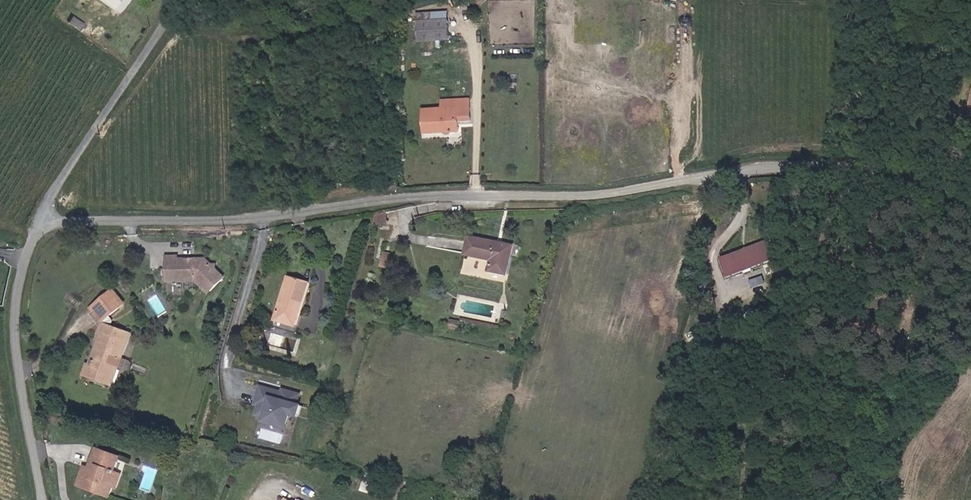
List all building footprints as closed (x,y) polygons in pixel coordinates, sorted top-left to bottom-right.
[(118,9),(123,0),(105,0),(118,9)] [(211,11),(199,7),(194,18),(206,23),(211,11)] [(65,18),(85,31),(89,26),(69,12),(65,18)] [(452,40),(452,18),(419,20),(420,41),(452,40)] [(111,30),(94,19),(89,26),(85,31),(103,42),(111,30)] [(425,109),(426,133),(462,131),(460,107),(425,109)] [(389,213),(378,215),(375,223),(389,223),(389,213)] [(493,269),(511,273),(516,244),(472,237),(469,254),(494,259),(493,269)] [(730,276),(779,259),(773,241),(724,257),(730,276)] [(225,278),(217,269),(217,265),(213,265),(207,258),(196,258),(194,259),(188,259),(187,258),(179,257),(179,254),(168,254),(168,268),(175,268),(175,278),(197,279),(208,291),(211,291),(225,278)] [(389,256),(386,271),(394,272),(397,257),(389,256)] [(312,282),(292,276),(279,319),(300,326),(312,282)] [(925,298),(929,283),(918,280),(914,295),(925,298)] [(120,300),(109,287),(91,302),(102,315),(120,300)] [(461,324),(453,323),(452,331),(460,332),(461,324)] [(95,366),(91,366),(87,376),(112,385),(119,366),(111,363),(114,355),(122,358),(131,332),(110,324),(95,366)] [(294,349),(296,337),(272,333),(270,345),(294,349)] [(298,417),(304,393),(258,382),(254,404),(256,405),(253,419),(288,427),(291,415),(298,417)] [(96,463),(94,469),(89,467),(84,465),(78,484),(108,494),(112,482),(116,484),(120,469),(113,467),(117,454),(95,447),(91,461),(96,463)] [(127,457),(117,454),(113,467),(120,469),(123,470),(127,457)]
